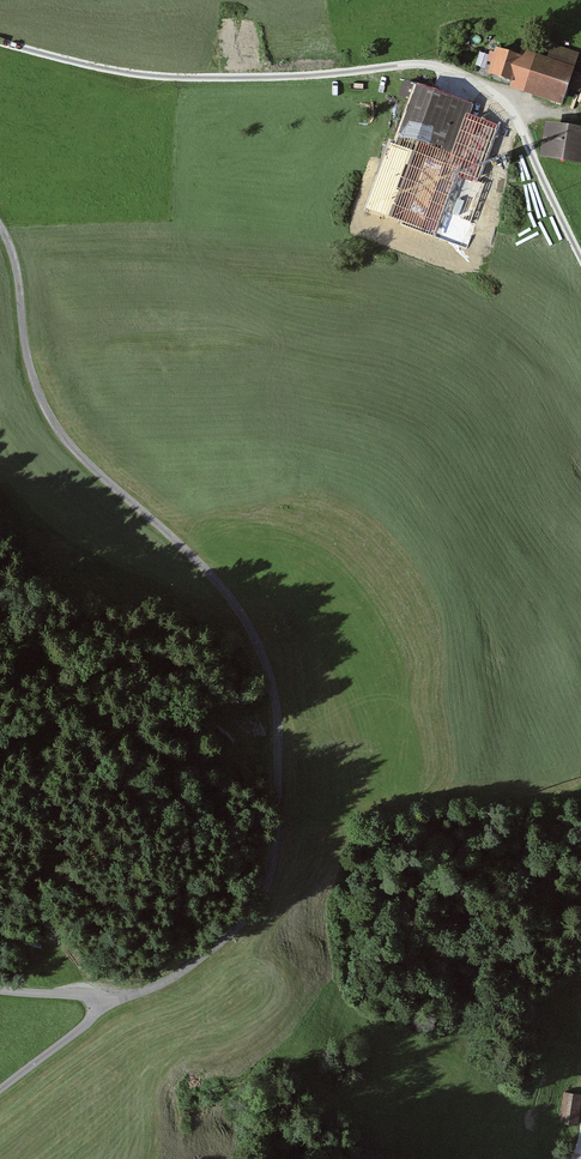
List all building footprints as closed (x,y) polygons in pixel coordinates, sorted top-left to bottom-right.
[(489,49),(482,74),(505,81),(504,86),(559,102),(563,88),(576,92),(580,76),(580,74),(568,70),(573,52),(548,45),(544,58),(516,50),(515,56),(489,49)] [(402,84),(412,87),(417,70),(406,67),(402,84)] [(467,107),(410,87),(384,162),(441,182),(467,107)] [(540,123),(535,156),(580,163),(580,129),(540,123)] [(578,1096),(562,1094),(560,1123),(576,1125),(578,1096)]
